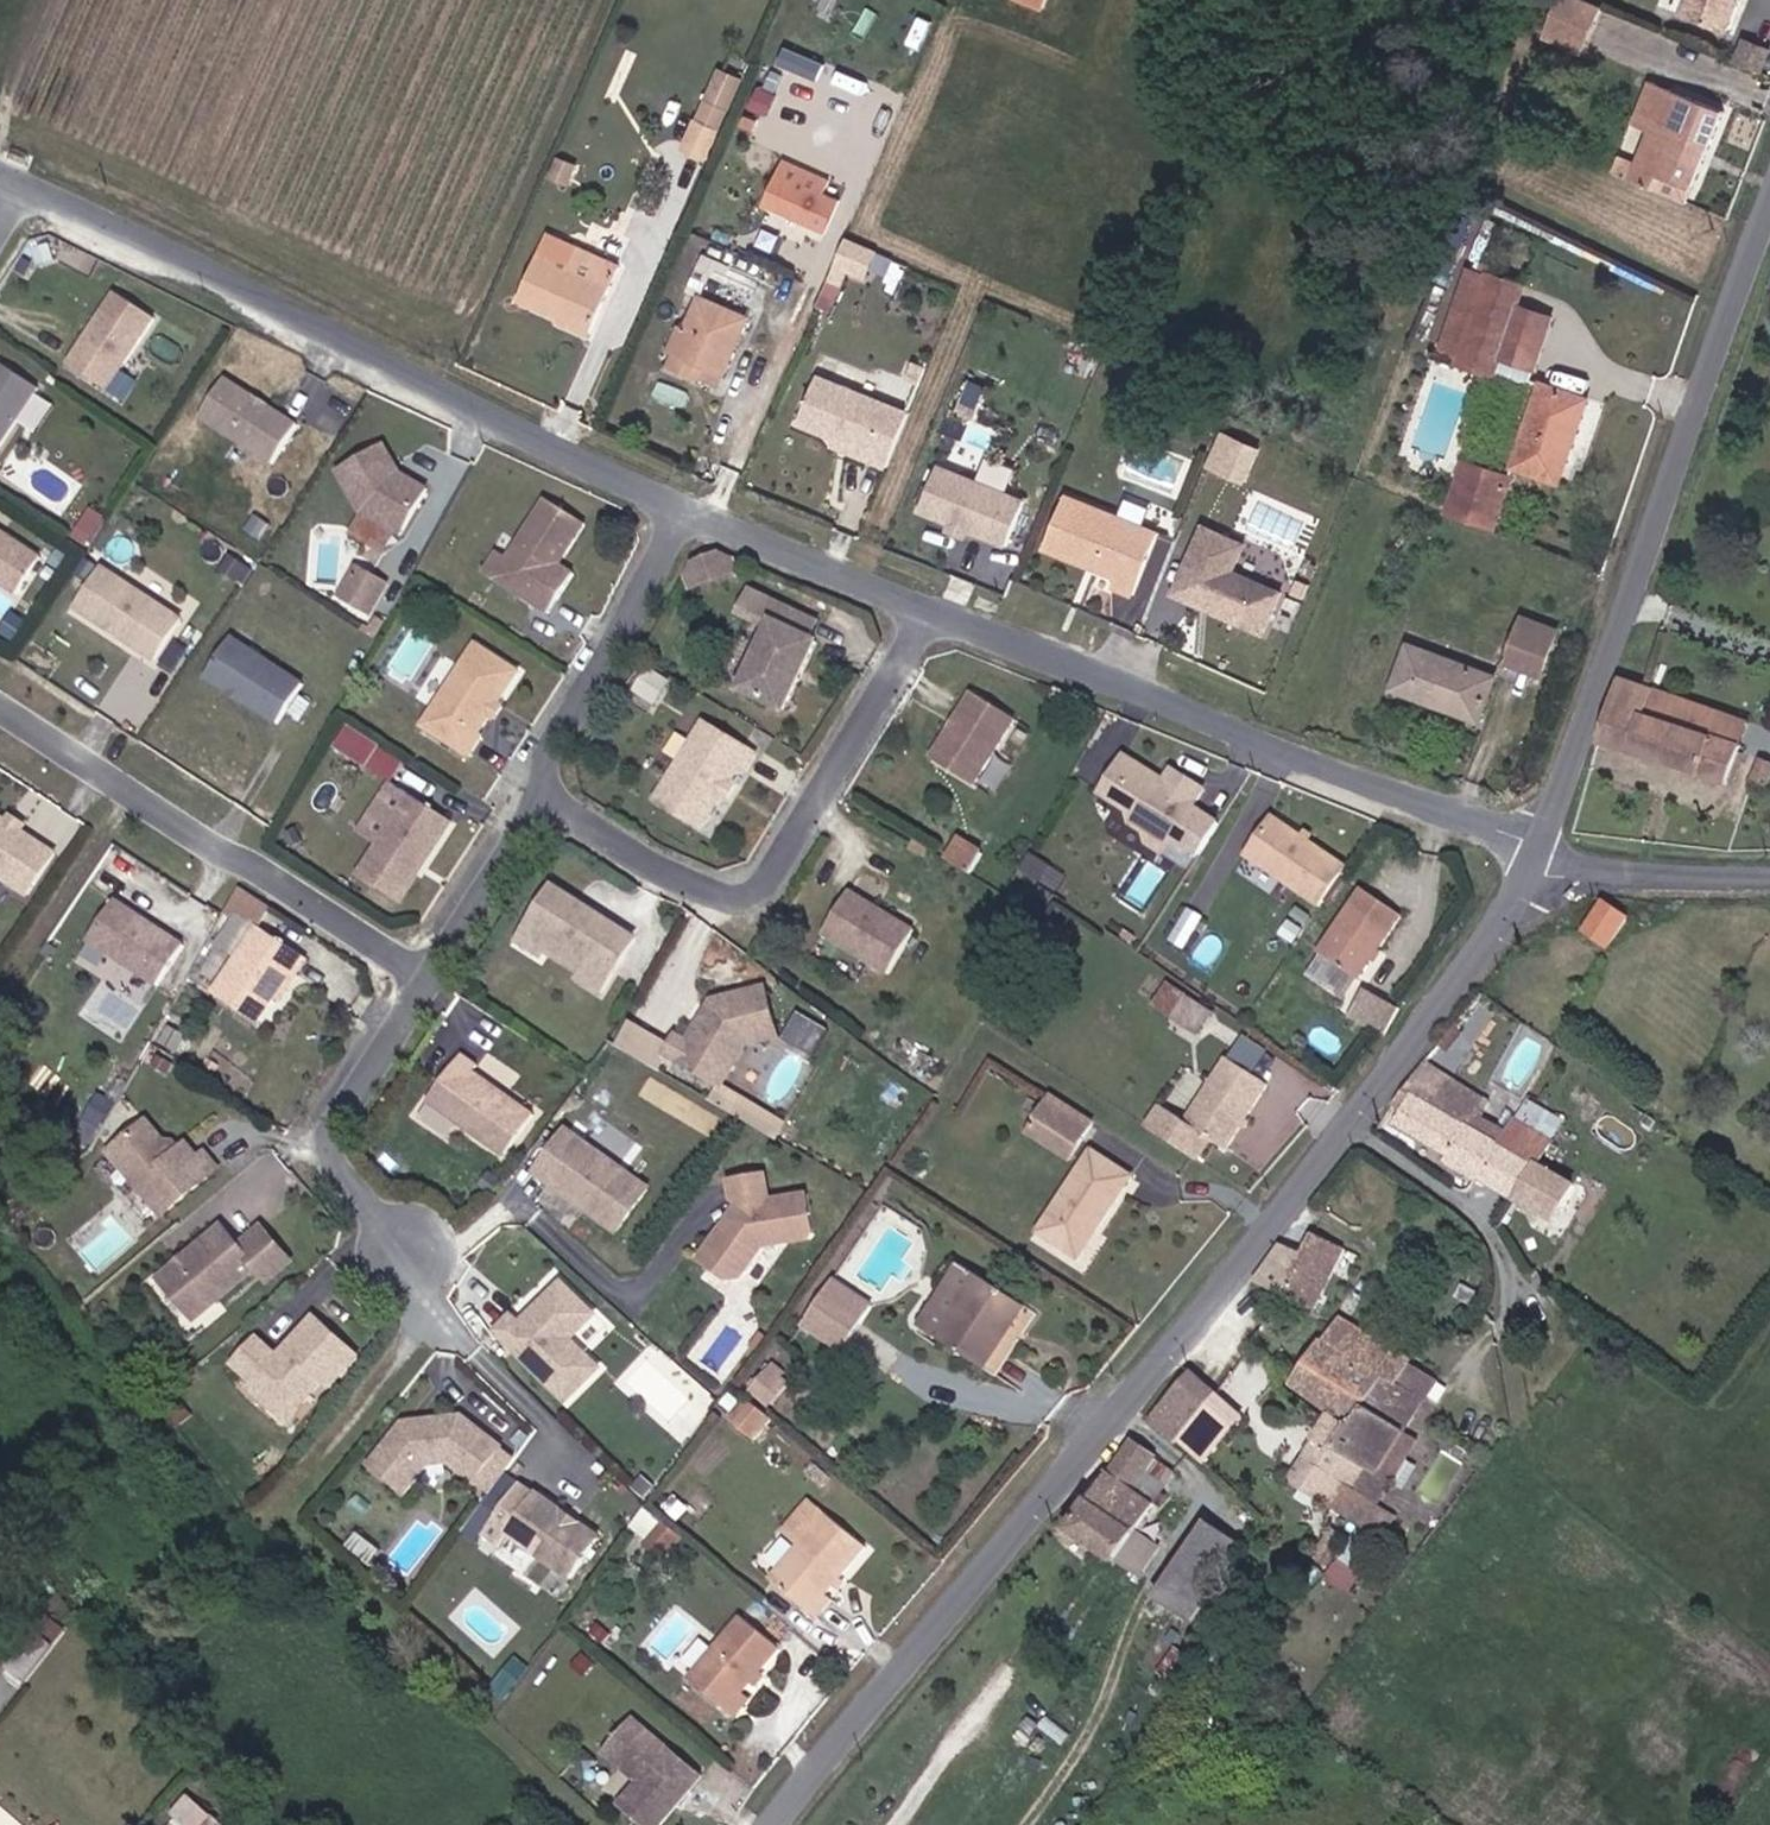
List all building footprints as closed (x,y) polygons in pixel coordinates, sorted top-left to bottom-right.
[(1559,0),(1551,0),(1536,43),(1577,58),(1594,13),(1559,0)] [(1669,22),(1711,40),(1725,0),(1676,0),(1669,22)] [(1752,75),(1761,53),(1739,44),(1730,66),(1752,75)] [(1642,139),(1623,186),(1681,209),(1715,111),(1644,86),(1628,133),(1642,139)] [(662,148),(687,160),(710,110),(684,98),(662,148)] [(760,173),(806,194),(812,181),(766,160),(760,173)] [(746,206),(792,227),(806,194),(760,173),(746,206)] [(551,269),(559,253),(535,241),(502,305),(572,339),(592,297),(538,269),(541,263),(551,269)] [(602,276),(559,253),(551,269),(541,263),(538,269),(592,297),(602,276)] [(1434,361),(1474,380),(1482,357),(1519,372),(1536,324),(1503,310),(1512,287),(1472,269),(1434,361)] [(99,384),(147,311),(109,286),(61,359),(99,384)] [(736,322),(681,296),(650,363),(705,389),(736,322)] [(844,443),(863,450),(886,396),(795,358),(774,406),(810,421),(847,436),(844,443)] [(31,382),(0,362),(0,429),(31,382)] [(289,419),(216,372),(192,410),(264,457),(289,419)] [(1572,404),(1526,386),(1496,466),(1544,483),(1572,404)] [(36,393),(26,421),(43,427),(53,399),(36,393)] [(808,427),(844,443),(847,436),(810,421),(808,427)] [(1226,427),(1211,463),(1250,479),(1265,443),(1226,427)] [(326,465),(349,506),(388,528),(415,480),(388,466),(372,439),(326,465)] [(921,450),(903,496),(989,532),(1006,487),(921,450)] [(1441,461),(1429,489),(1477,512),(1490,478),(1455,463),(1452,466),(1441,461)] [(497,549),(485,569),(538,603),(564,563),(549,554),(575,513),(535,488),(497,549)] [(1138,537),(1044,497),(1021,550),(1095,581),(1091,591),(1112,600),(1138,537)] [(1236,532),(1189,515),(1162,589),(1253,622),(1272,570),(1228,554),(1236,532)] [(8,587),(32,550),(0,529),(0,582),(8,587)] [(679,548),(673,561),(687,566),(714,553),(719,539),(705,534),(679,548)] [(474,563),(485,569),(497,549),(488,542),(474,563)] [(172,611),(93,559),(67,600),(145,651),(172,611)] [(341,597),(357,568),(344,560),(328,589),(341,597)] [(358,606),(375,577),(357,568),(341,597),(358,606)] [(801,614),(810,597),(745,569),(736,588),(765,602),(733,668),(777,689),(810,619),(801,614)] [(999,605),(977,597),(973,607),(996,613),(999,605)] [(1493,647),(1529,661),(1542,625),(1506,610),(1493,647)] [(1395,622),(1378,665),(1463,701),(1479,659),(1395,622)] [(295,677),(223,630),(197,670),(270,717),(295,677)] [(506,657),(465,630),(411,715),(457,745),(469,727),(464,723),(506,657)] [(1589,733),(1713,772),(1724,738),(1673,716),(1679,695),(1610,671),(1589,733)] [(1000,702),(959,676),(917,744),(959,770),(1000,702)] [(1724,738),(1733,714),(1679,695),(1673,716),(1724,738)] [(743,741),(692,708),(646,786),(690,814),(728,754),(734,757),(743,741)] [(338,745),(372,763),(384,740),(350,722),(338,745)] [(1189,843),(1209,810),(1183,795),(1194,777),(1162,757),(1155,768),(1151,775),(1139,767),(1143,761),(1115,744),(1092,781),(1120,799),(1123,811),(1138,820),(1141,832),(1155,841),(1163,827),(1189,843)] [(999,787),(1015,762),(1001,753),(984,778),(999,787)] [(1151,775),(1155,768),(1143,761),(1139,767),(1151,775)] [(442,811),(401,785),(350,867),(390,893),(442,811)] [(1332,860),(1258,809),(1232,847),(1306,898),(1332,860)] [(0,816),(0,872),(22,887),(48,847),(0,816)] [(958,859),(970,838),(947,824),(934,845),(958,859)] [(250,917),(262,898),(228,877),(213,905),(229,914),(234,906),(243,912),(250,917)] [(537,878),(508,924),(570,963),(566,968),(586,981),(619,929),(537,878)] [(838,879),(810,925),(874,965),(902,920),(838,879)] [(1342,880),(1301,938),(1341,965),(1380,907),(1342,880)] [(175,939),(107,893),(80,934),(148,979),(175,939)] [(1622,911),(1627,907),(1605,901),(1586,936),(1611,951),(1631,917),(1622,911)] [(243,912),(199,982),(243,1010),(276,959),(280,961),(291,945),(250,917),(243,912)] [(1347,970),(1329,998),(1381,1031),(1396,1001),(1347,970)] [(754,976),(701,989),(677,1033),(666,1026),(655,1044),(710,1076),(735,1033),(765,1024),(754,976)] [(1163,1007),(1174,988),(1159,978),(1147,997),(1163,1007)] [(1174,988),(1163,1007),(1186,1022),(1198,1004),(1174,988)] [(1243,1063),(1259,1038),(1234,1022),(1218,1046),(1243,1063)] [(454,1043),(421,1095),(500,1145),(527,1100),(464,1061),(469,1053),(454,1043)] [(1206,1065),(1249,1092),(1261,1074),(1243,1063),(1218,1046),(1206,1065)] [(1442,1140),(1479,1080),(1423,1046),(1389,1086),(1399,1090),(1389,1107),(1442,1140)] [(478,1068),(511,1086),(520,1070),(487,1052),(478,1068)] [(1217,1141),(1249,1092),(1206,1065),(1175,1112),(1151,1097),(1138,1119),(1187,1151),(1200,1131),(1217,1141)] [(1488,1129),(1505,1100),(1479,1080),(1442,1140),(1438,1145),(1467,1164),(1488,1129)] [(1034,1120),(1075,1148),(1089,1122),(1049,1097),(1034,1120)] [(1547,1129),(1505,1100),(1488,1129),(1521,1147),(1503,1183),(1541,1205),(1560,1169),(1535,1152),(1547,1129)] [(126,1118),(93,1149),(143,1204),(193,1159),(180,1146),(174,1152),(162,1139),(152,1148),(126,1118)] [(557,1118),(531,1160),(567,1182),(573,1181),(579,1186),(578,1192),(614,1214),(640,1173),(557,1118)] [(1065,1166),(1075,1148),(1034,1120),(1024,1137),(1065,1166)] [(1503,1183),(1521,1147),(1488,1129),(1467,1164),(1503,1183)] [(1037,1234),(1074,1257),(1092,1229),(1102,1235),(1136,1181),(1089,1151),(1037,1234)] [(760,1161),(725,1167),(728,1188),(733,1191),(735,1199),(735,1206),(733,1210),(731,1213),(725,1216),(717,1216),(697,1249),(727,1267),(750,1234),(807,1225),(810,1221),(804,1181),(764,1187),(760,1161)] [(1301,1294),(1331,1239),(1286,1213),(1247,1268),(1301,1294)] [(205,1222),(143,1276),(178,1314),(239,1263),(251,1276),(274,1257),(246,1223),(222,1242),(205,1222)] [(983,1367),(1024,1304),(964,1262),(921,1325),(983,1367)] [(831,1342),(862,1298),(823,1271),(792,1314),(831,1342)] [(498,1308),(483,1323),(554,1391),(585,1358),(554,1331),(579,1304),(547,1274),(521,1301),(522,1311),(512,1321),(498,1308)] [(1409,1354),(1411,1352),(1335,1304),(1288,1375),(1326,1403),(1333,1392),(1370,1413),(1397,1372),(1409,1354)] [(246,1332),(223,1363),(279,1402),(300,1390),(311,1370),(321,1375),(346,1340),(298,1306),(268,1349),(246,1332)] [(1409,1354),(1397,1372),(1370,1413),(1344,1452),(1356,1460),(1370,1469),(1434,1371),(1409,1354)] [(786,1407),(799,1372),(768,1361),(756,1396),(786,1407)] [(1182,1361),(1138,1407),(1165,1428),(1203,1380),(1182,1361)] [(1203,1380),(1165,1428),(1195,1451),(1231,1403),(1203,1380)] [(743,1430),(760,1409),(737,1389),(718,1410),(743,1430)] [(1333,1392),(1326,1403),(1320,1413),(1297,1448),(1330,1474),(1314,1499),(1343,1524),(1357,1506),(1367,1492),(1368,1491),(1352,1479),(1350,1469),(1356,1460),(1344,1452),(1370,1413),(1333,1392)] [(451,1405),(438,1405),(438,1411),(393,1413),(360,1457),(395,1484),(417,1454),(438,1450),(467,1470),(492,1434),(451,1405)] [(1058,1519),(1082,1534),(1116,1486),(1144,1446),(1117,1430),(1058,1519)] [(1330,1474),(1297,1448),(1279,1475),(1314,1499),(1330,1474)] [(523,1482),(496,1524),(561,1570),(589,1529),(523,1482)] [(1116,1486),(1082,1534),(1109,1552),(1142,1502),(1116,1486)] [(1357,1506),(1375,1520),(1386,1507),(1367,1492),(1357,1506)] [(792,1548),(819,1515),(800,1500),(774,1532),(792,1548)] [(1357,1506),(1340,1528),(1359,1542),(1375,1520),(1357,1506)] [(646,1507),(633,1528),(671,1552),(685,1531),(646,1507)] [(1144,1583),(1184,1613),(1236,1542),(1199,1513),(1144,1583)] [(859,1548),(819,1515),(792,1548),(767,1579),(817,1623),(832,1604),(821,1594),(859,1548)] [(21,1665),(53,1626),(36,1613),(5,1650),(21,1665)] [(774,1652),(734,1618),(684,1681),(732,1722),(745,1704),(739,1698),(774,1652)] [(597,1745),(632,1776),(609,1802),(635,1824),(646,1824),(653,1815),(646,1809),(664,1787),(673,1797),(696,1773),(627,1712),(597,1745)] [(188,1791),(166,1824),(240,1824),(188,1791)]
